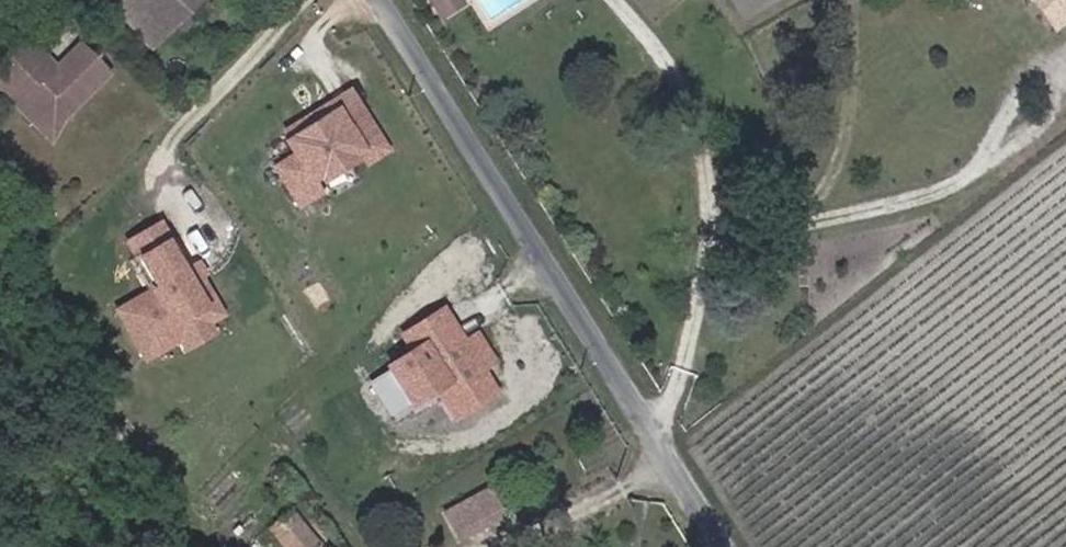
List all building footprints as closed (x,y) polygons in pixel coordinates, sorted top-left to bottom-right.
[(198,0),(120,0),(112,8),(145,41),(185,2),(191,7),(198,0)] [(460,0),(429,0),(441,18),(463,4),(460,0)] [(1045,0),(1021,0),(1050,35),(1064,24),(1045,0)] [(1064,24),(1065,22),(1065,0),(1045,0),(1064,24)] [(145,52),(191,7),(185,2),(145,41),(112,8),(106,14),(145,52)] [(108,75),(78,44),(54,68),(26,38),(0,64),(0,92),(14,106),(20,100),(39,119),(63,119),(108,75)] [(50,142),(63,119),(39,119),(20,100),(14,106),(50,142)] [(292,158),(273,170),(299,212),(319,199),(311,188),(361,156),(368,167),(387,155),(361,114),(341,126),(333,113),(284,145),(292,158)] [(116,306),(146,366),(227,325),(171,216),(125,239),(150,289),(116,306)] [(387,369),(368,381),(385,409),(404,398),(407,402),(441,381),(449,395),(480,377),(476,370),(490,362),(474,335),(460,344),(456,337),(437,348),(431,338),(385,365),(387,369)] [(499,510),(489,491),(444,514),(455,533),(499,510)] [(242,534),(265,511),(263,509),(267,504),(258,496),(231,524),(242,534)] [(269,527),(286,546),(310,546),(320,539),(293,507),(269,527)]
